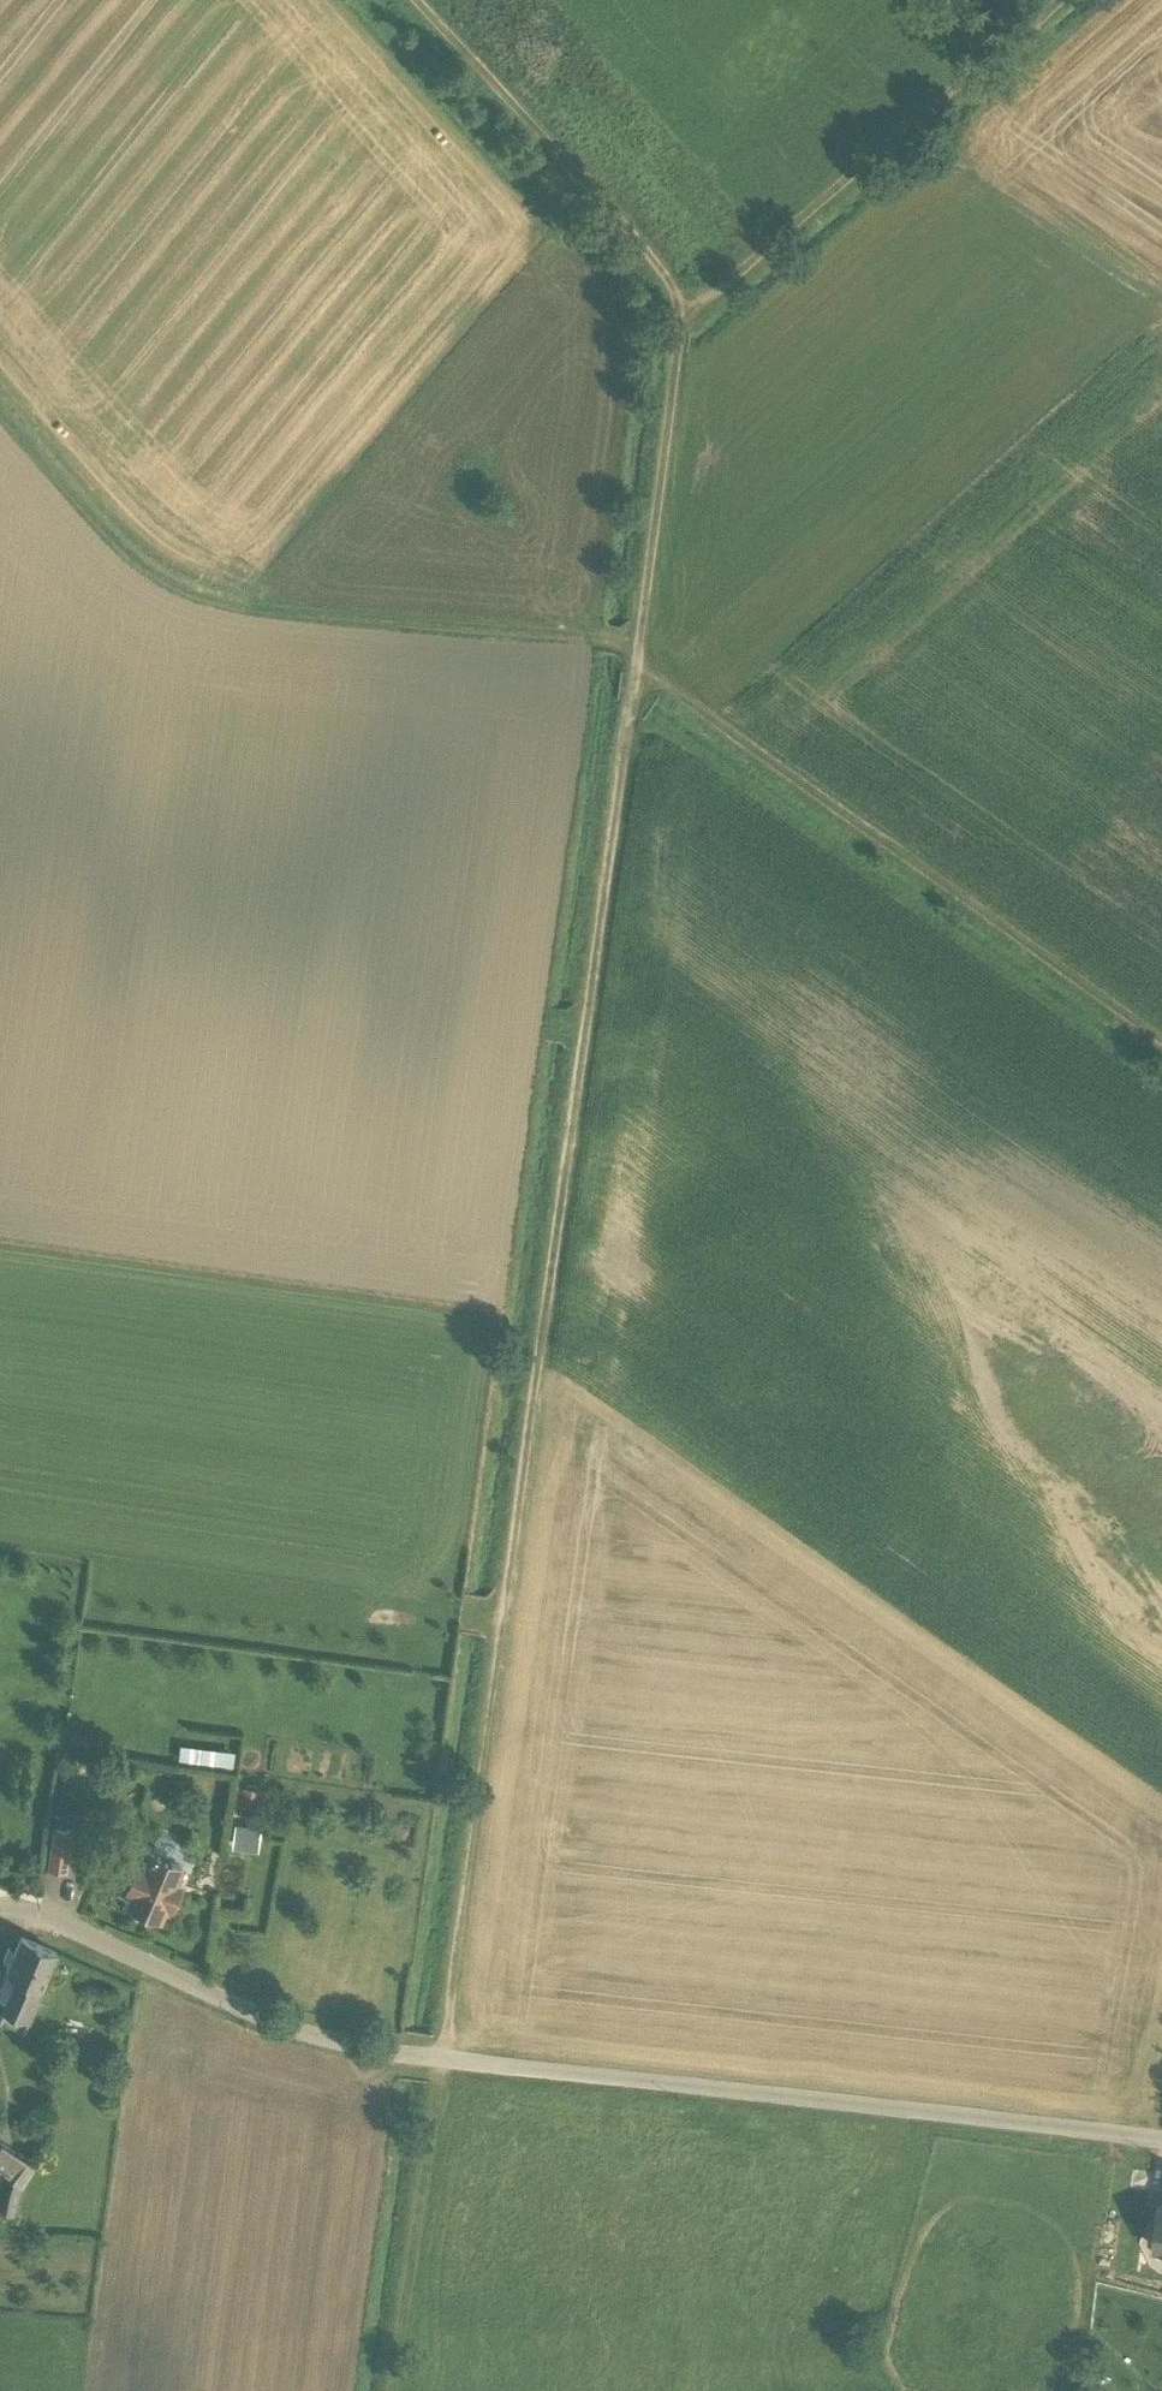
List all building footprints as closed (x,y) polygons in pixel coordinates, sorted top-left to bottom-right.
[(234,1766),(236,1751),(181,1743),(179,1758),(234,1766)] [(73,1831),(54,1828),(48,1869),(67,1872),(73,1831)] [(163,1850),(168,1833),(153,1829),(148,1846),(163,1850)] [(181,1864),(151,1851),(142,1872),(136,1869),(131,1882),(137,1884),(129,1902),(160,1915),(165,1901),(171,1904),(180,1883),(174,1880),(181,1864)] [(57,1952),(22,1937),(7,1972),(42,1987),(57,1952)] [(7,1972),(0,1988),(0,2000),(7,2003),(0,2018),(0,2019),(25,2029),(42,1987),(7,1972)] [(0,2148),(0,2172),(13,2181),(24,2188),(37,2168),(2,2145),(0,2148)] [(24,2188),(13,2181),(4,2215),(16,2218),(17,2217),(24,2188)]
